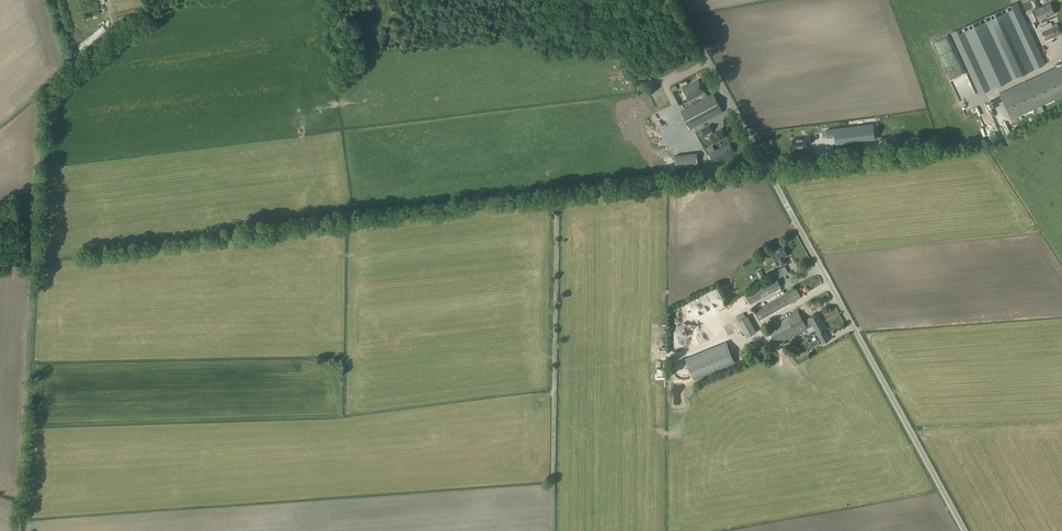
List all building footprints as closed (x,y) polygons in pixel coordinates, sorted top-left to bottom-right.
[(1005,8),(951,33),(959,50),(978,90),(979,94),(1045,63),(1017,2),(1005,8)] [(1050,3),(1033,10),(1037,20),(1054,13),(1050,3)] [(1051,22),(1040,27),(1043,31),(1053,27),(1051,22)] [(1043,31),(1042,32),(1046,40),(1061,33),(1057,25),(1053,27),(1043,31)] [(676,69),(690,62),(685,53),(671,60),(676,69)] [(999,93),(1011,122),(1061,97),(1061,64),(999,93)] [(698,80),(682,89),(683,91),(684,91),(690,100),(701,93),(704,98),(707,96),(704,91),(698,80)] [(704,98),(681,111),(690,129),(723,111),(713,93),(707,96),(704,98)] [(709,125),(702,129),(705,135),(709,132),(711,135),(710,135),(714,143),(726,136),(722,129),(713,133),(712,131),(709,125)] [(834,137),(835,145),(874,139),(872,125),(848,128),(847,127),(825,130),(826,138),(834,137)] [(811,136),(792,139),(793,149),(807,147),(807,143),(812,143),(811,136)] [(730,143),(716,150),(710,154),(709,154),(714,163),(735,152),(730,143)] [(697,153),(674,155),(676,168),(698,166),(697,153)] [(777,250),(773,252),(777,261),(779,260),(781,265),(787,262),(784,257),(788,255),(783,247),(780,249),(779,248),(776,249),(777,250)] [(784,275),(780,269),(775,272),(778,278),(784,275)] [(776,276),(745,293),(750,303),(781,286),(776,276)] [(797,288),(755,311),(759,320),(801,297),(797,288)] [(798,311),(779,323),(771,327),(769,328),(779,345),(812,326),(813,325),(809,318),(804,321),(798,311)] [(809,317),(809,318),(813,325),(812,326),(815,330),(816,329),(817,333),(823,344),(829,340),(825,332),(823,333),(822,331),(827,328),(824,323),(823,324),(817,313),(809,317)] [(747,336),(756,331),(753,325),(743,330),(747,336)] [(812,336),(816,333),(813,329),(807,334),(813,340),(815,339),(812,336)] [(727,342),(685,358),(694,380),(736,363),(727,342)] [(794,342),(789,345),(793,351),(798,349),(794,342)]
